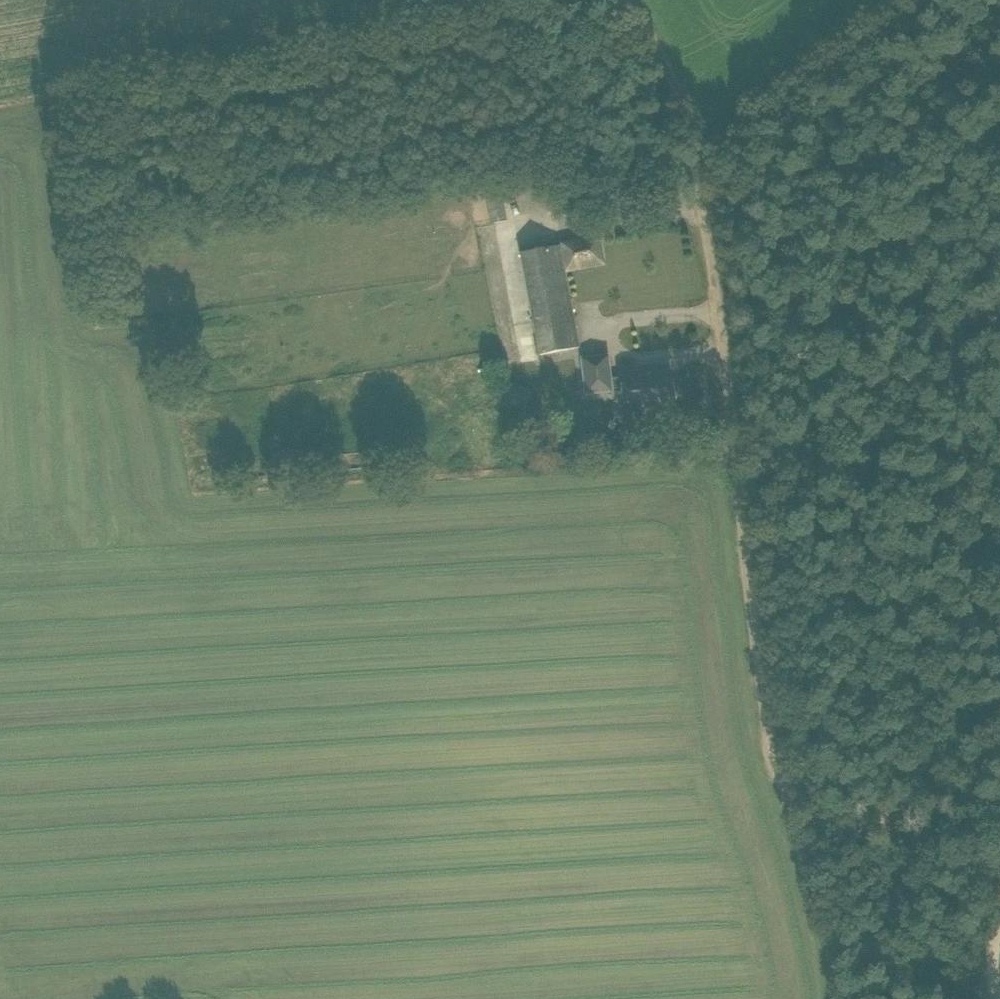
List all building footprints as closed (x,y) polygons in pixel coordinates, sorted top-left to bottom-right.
[(561,243),(567,273),(606,265),(599,235),(561,243)] [(579,348),(559,246),(520,253),(540,355),(579,348)] [(620,377),(612,378),(609,353),(580,356),(585,394),(613,391),(613,388),(621,387),(624,416),(658,412),(658,409),(675,407),(672,370),(658,371),(658,368),(620,372),(620,377)]
